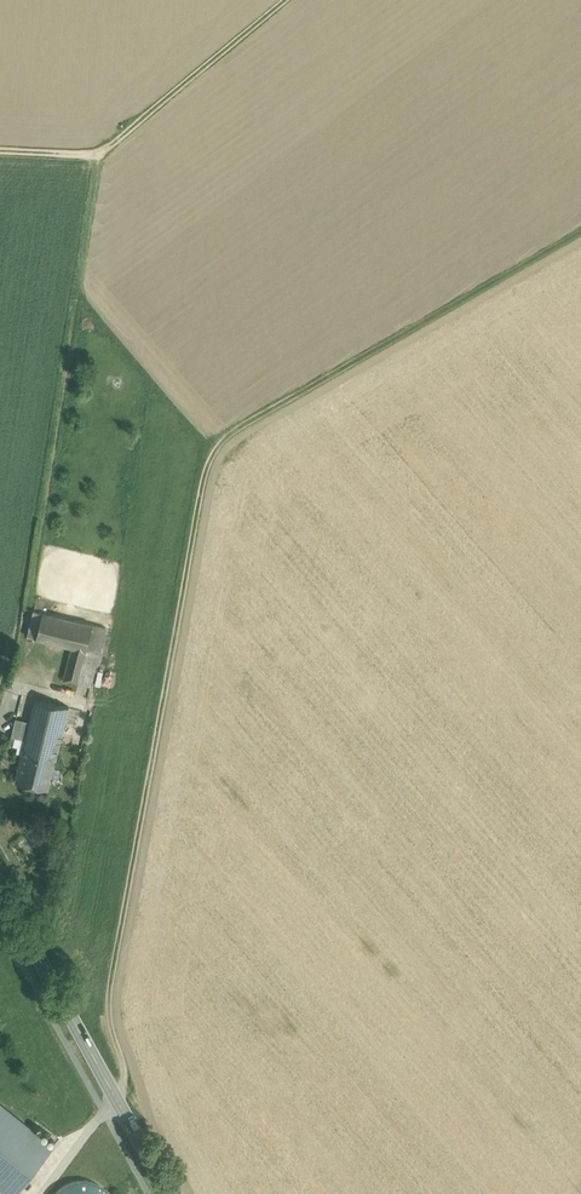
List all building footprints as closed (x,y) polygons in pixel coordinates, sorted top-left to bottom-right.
[(34,610),(27,635),(36,638),(43,612),(34,610)] [(93,624),(43,612),(36,638),(71,647),(72,647),(86,650),(93,624)] [(86,650),(78,683),(90,686),(105,627),(93,624),(86,650)] [(86,650),(72,647),(64,679),(78,683),(86,650)] [(69,706),(36,698),(24,745),(57,753),(69,706)] [(28,721),(16,718),(11,735),(24,738),(28,721)] [(57,753),(24,745),(15,780),(48,788),(57,753)] [(0,1102),(0,1184),(12,1193),(14,1193),(53,1145),(31,1127),(0,1102)] [(31,1127),(53,1145),(59,1137),(37,1119),(31,1127)] [(54,1193),(110,1193),(103,1185),(91,1180),(78,1179),(65,1183),(54,1193)]
